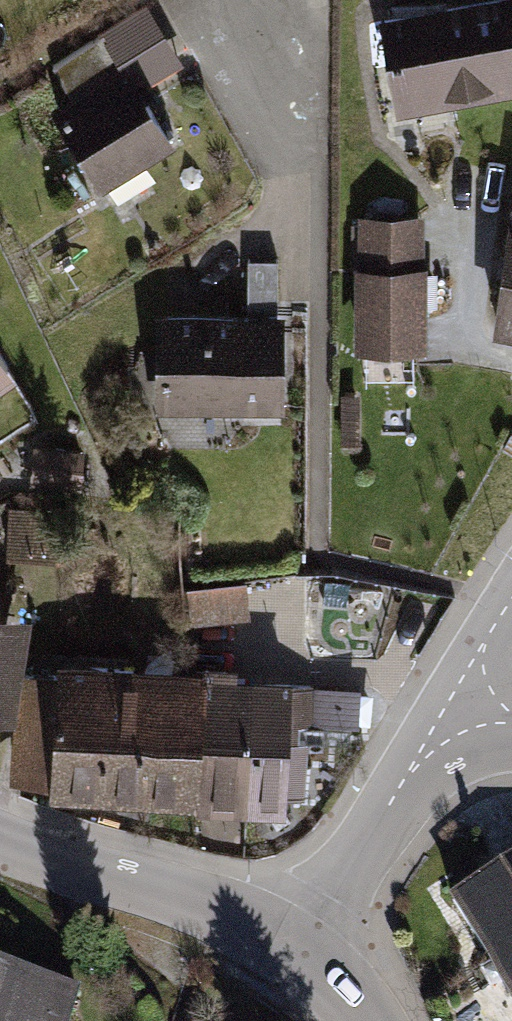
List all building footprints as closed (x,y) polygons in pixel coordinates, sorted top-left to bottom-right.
[(376,24),(395,119),(511,96),(511,0),(495,0),(376,24)] [(105,202),(175,154),(101,46),(52,80),(73,110),(51,125),(105,202)] [(489,327),(511,331),(511,194),(489,327)] [(357,226),(358,291),(426,289),(424,224),(357,226)] [(155,323),(153,437),(281,438),(283,269),(247,269),(247,324),(155,323)] [(428,358),(426,289),(358,291),(360,359),(428,358)] [(20,628),(0,625),(0,711),(7,712),(20,628)] [(198,751),(202,679),(63,672),(63,683),(21,680),(16,775),(54,777),(54,791),(209,799),(212,752),(198,751)] [(267,802),(272,689),(273,682),(202,679),(198,751),(212,752),(209,799),(267,802)] [(359,725),(360,692),(272,689),(267,802),(301,804),(305,722),(359,725)] [(446,907),(511,1019),(511,868),(446,907)] [(79,1002),(0,978),(0,1020),(73,1020),(79,1002)]
